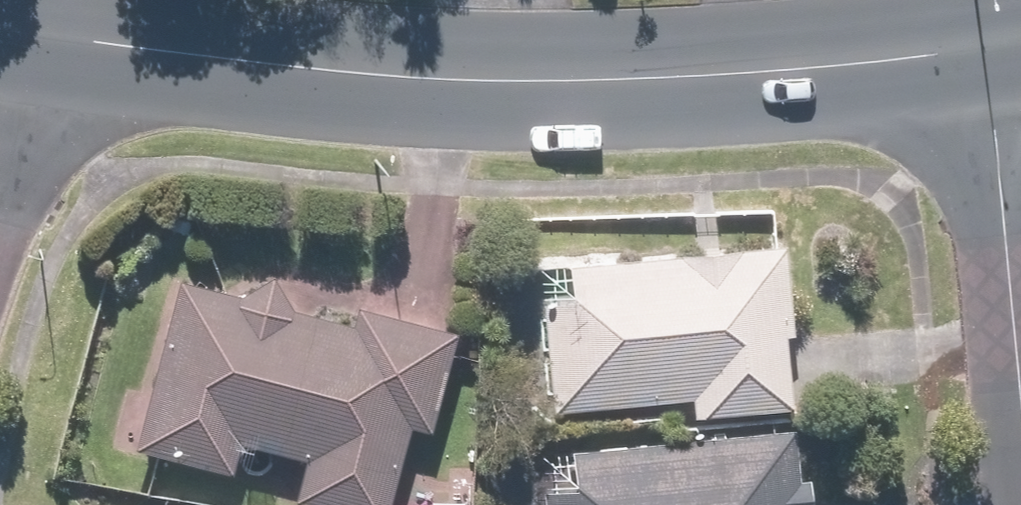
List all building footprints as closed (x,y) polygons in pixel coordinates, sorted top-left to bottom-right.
[(536,308),(546,416),(685,404),(687,423),(784,414),(777,343),(784,342),(776,252),(560,272),(563,306),(536,308)] [(235,302),(172,286),(129,455),(223,479),(231,448),(299,466),(288,504),(383,504),(402,432),(422,437),(448,339),(350,314),(345,331),(285,315),(265,283),(235,302)] [(786,435),(563,458),(567,497),(536,500),(537,504),(804,504),(801,484),(791,486),(786,435)]
